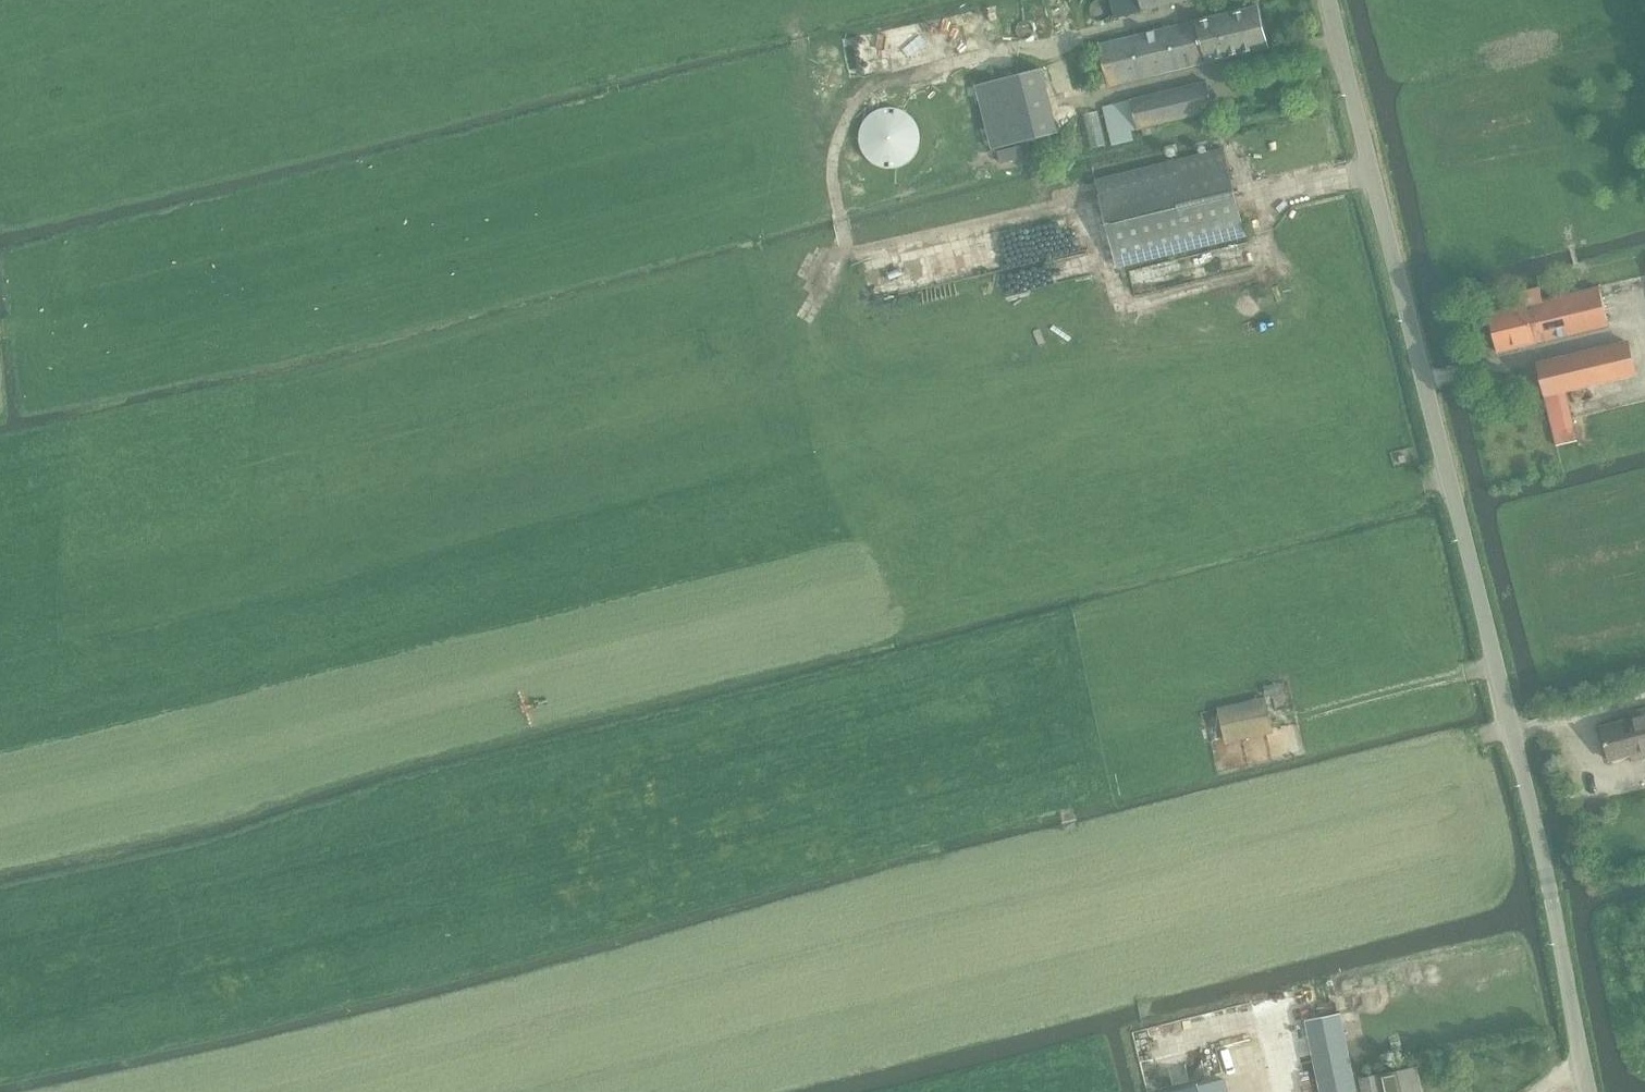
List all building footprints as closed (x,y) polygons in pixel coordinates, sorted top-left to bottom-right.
[(1115,17),(1186,0),(1111,0),(1115,17)] [(1099,45),(1100,50),(1109,86),(1269,47),(1258,6),(1099,45)] [(993,150),(1058,133),(1042,68),(976,85),(993,150)] [(1138,129),(1142,128),(1144,137),(1160,133),(1158,125),(1215,111),(1207,81),(1131,100),(1138,129)] [(872,145),(881,169),(919,156),(914,140),(922,137),(910,102),(861,119),(868,136),(875,134),(878,143),(872,145)] [(1118,105),(1119,113),(1127,112),(1126,104),(1118,105)] [(1105,142),(1102,128),(1076,133),(1079,147),(1105,142)] [(1024,156),(1021,144),(997,150),(1000,163),(1024,156)] [(1224,149),(1167,163),(1096,180),(1117,267),(1245,236),(1224,149)] [(1489,314),(1498,352),(1522,346),(1525,348),(1530,346),(1532,344),(1609,326),(1600,287),(1541,301),(1538,288),(1518,293),(1521,306),(1489,314)] [(1636,373),(1629,342),(1538,364),(1557,446),(1577,441),(1565,390),(1636,373)] [(1266,696),(1278,693),(1276,684),(1264,687),(1266,696)] [(1250,701),(1223,707),(1229,738),(1273,728),(1266,697),(1250,701)] [(1601,727),(1610,761),(1642,752),(1643,757),(1644,757),(1644,710),(1632,714),(1633,719),(1601,727)] [(1306,1020),(1320,1091),(1357,1091),(1353,1072),(1341,1013),(1306,1020)] [(1367,1091),(1421,1091),(1415,1067),(1382,1075),(1382,1073),(1364,1077),(1367,1091)] [(1169,1091),(1226,1091),(1223,1079),(1169,1091)] [(1315,1084),(1304,1086),(1305,1091),(1316,1091),(1315,1084)]
